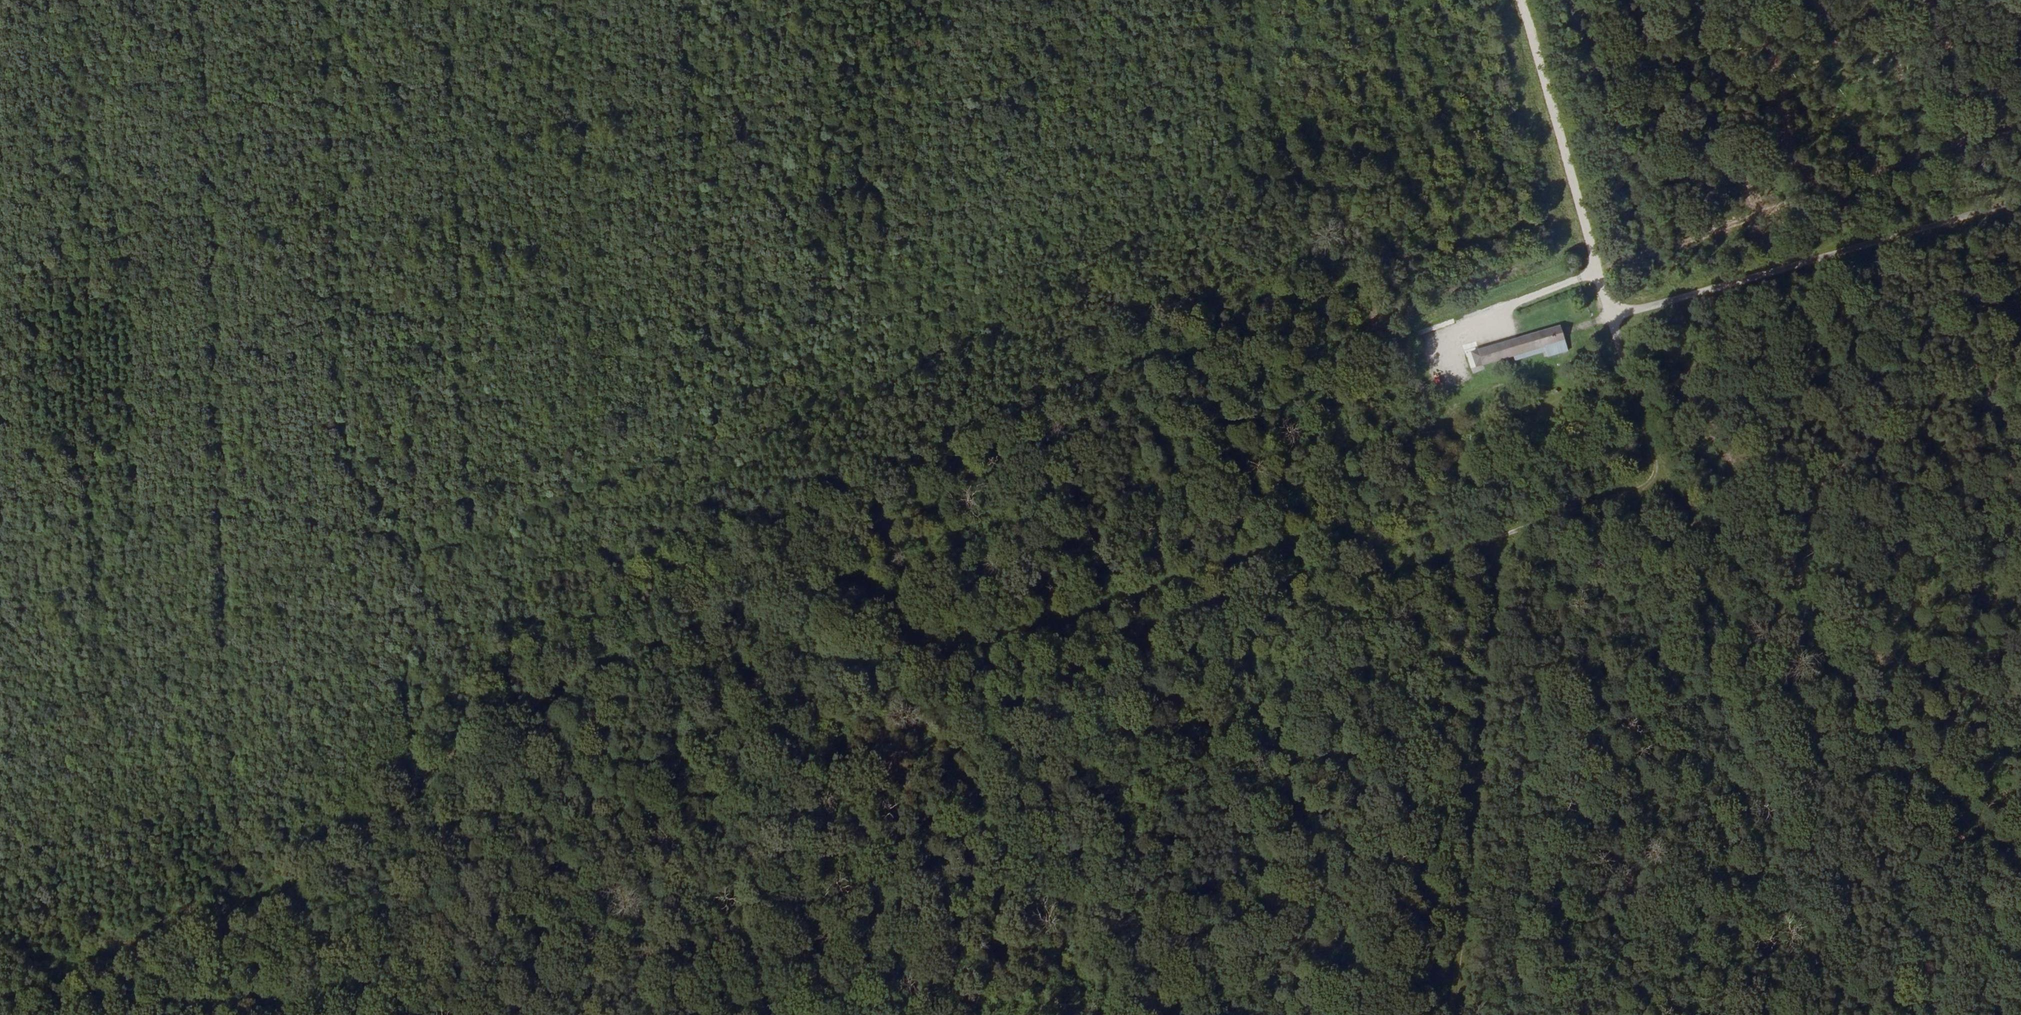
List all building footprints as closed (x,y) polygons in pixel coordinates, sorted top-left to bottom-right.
[(1568,344),(1563,327),(1477,352),(1482,369),(1568,344)]
